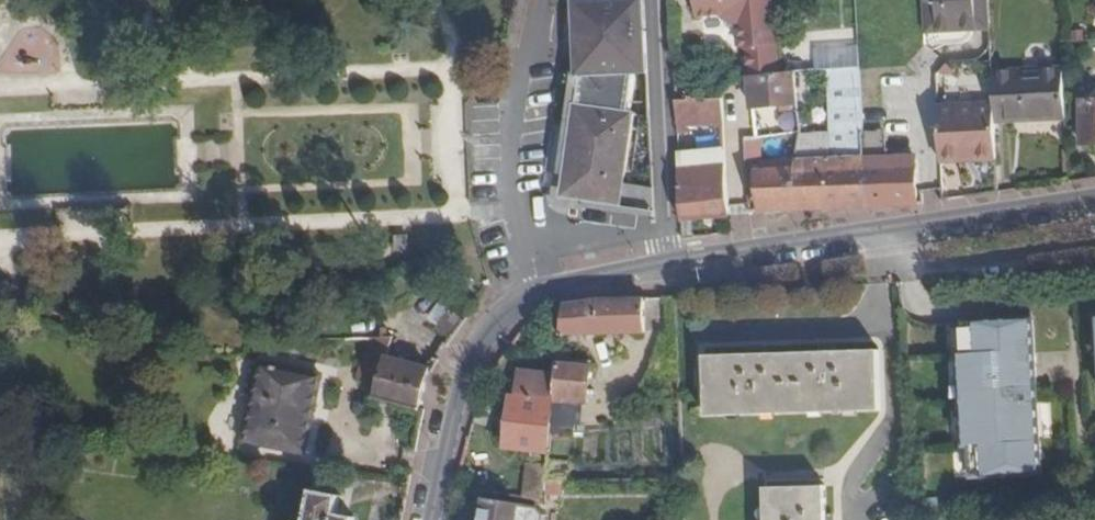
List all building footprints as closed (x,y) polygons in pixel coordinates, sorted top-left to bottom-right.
[(633,76),(636,55),(647,55),(644,0),(610,0),(572,3),(573,36),(587,35),(581,79),(570,170),(566,197),(603,202),(621,205),(624,185),(634,116),(628,116),(633,76)] [(699,19),(724,17),(724,20),(726,19),(726,30),(737,28),(737,30),(740,30),(741,51),(747,50),(749,79),(783,76),(776,0),(698,0),(699,19)] [(925,34),(952,34),(952,29),(965,29),(965,33),(991,32),(989,0),(924,0),(925,34)] [(575,79),(581,79),(587,35),(573,36),(575,79)] [(824,56),(824,71),(827,71),(831,71),(861,70),(860,54),(824,56)] [(636,55),(633,76),(648,75),(647,55),(636,55)] [(868,212),(865,159),(864,132),(861,70),(831,71),(832,89),(828,89),(830,136),(818,136),(822,215),(868,212)] [(995,107),(996,123),(1066,119),(1063,71),(994,74),(995,107)] [(797,74),(799,106),(812,105),(810,72),(797,74)] [(749,79),(751,110),(799,106),(797,74),(783,76),(749,79)] [(677,102),(679,140),(688,139),(687,125),(725,124),(724,100),(677,102)] [(1082,103),(1083,145),(1094,144),(1094,103),(1082,103)] [(941,110),(943,155),(976,155),(976,162),(998,161),(996,123),(995,107),(941,110)] [(887,132),(864,132),(865,159),(888,158),(887,132)] [(799,171),(801,216),(822,215),(818,136),(802,137),(798,159),(799,171)] [(762,142),(753,142),(747,143),(748,165),(762,165),(762,142)] [(730,217),(726,154),(680,157),(684,220),(730,217)] [(976,155),(943,155),(943,163),(976,162),(976,155)] [(920,209),(920,206),(916,157),(888,158),(865,159),(868,212),(920,209)] [(764,218),(801,216),(799,171),(761,173),(764,218)] [(621,205),(654,209),(653,190),(624,185),(621,205)] [(642,331),(643,297),(598,300),(565,306),(562,332),(642,331)] [(440,329),(454,338),(476,307),(462,298),(440,329)] [(1028,319),(959,322),(961,353),(955,354),(960,445),(966,444),(968,476),(1036,472),(1031,380),(1024,380),(1024,368),(1030,367),(1028,319)] [(879,351),(706,358),(708,415),(881,409),(879,351)] [(433,366),(386,356),(375,398),(420,407),(433,366)] [(254,360),(246,393),(258,396),(249,436),(299,447),(317,373),(254,360)] [(558,365),(557,376),(552,432),(574,435),(575,423),(581,423),(583,398),(587,399),(591,368),(558,365)] [(508,447),(549,451),(552,432),(557,376),(521,372),(519,398),(514,398),(508,447)] [(571,463),(548,461),(548,466),(546,480),(549,480),(569,480),(571,463)] [(546,480),(548,466),(527,465),(523,498),(545,501),(549,480),(546,480)] [(766,489),(767,519),(826,519),(825,488),(766,489)] [(336,515),(340,499),(314,493),(308,519),(354,519),(336,515)] [(542,511),(486,501),(483,519),(541,519),(542,511)]
